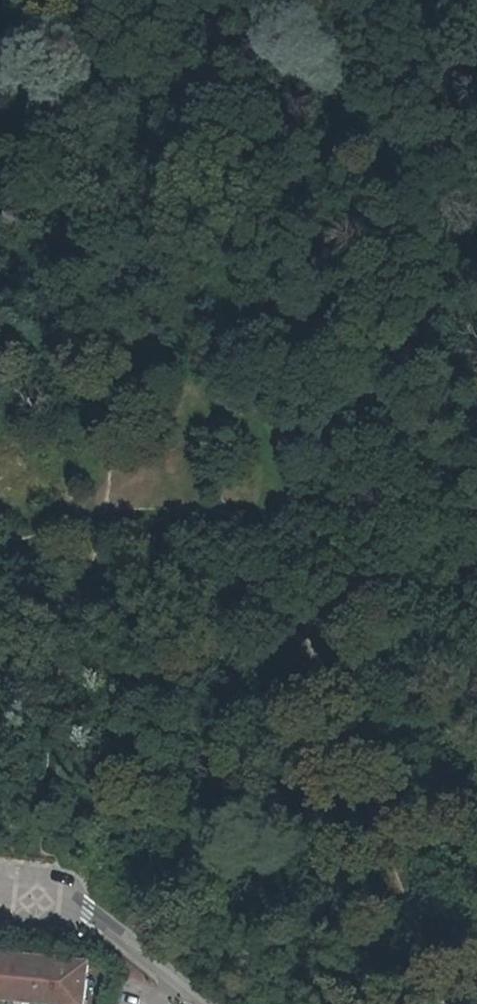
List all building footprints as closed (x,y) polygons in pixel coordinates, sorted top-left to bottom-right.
[(0,956),(0,998),(7,999),(8,994),(43,998),(42,1003),(55,1003),(83,1003),(87,965),(0,956)] [(8,994),(7,999),(42,1003),(43,998),(8,994)]
